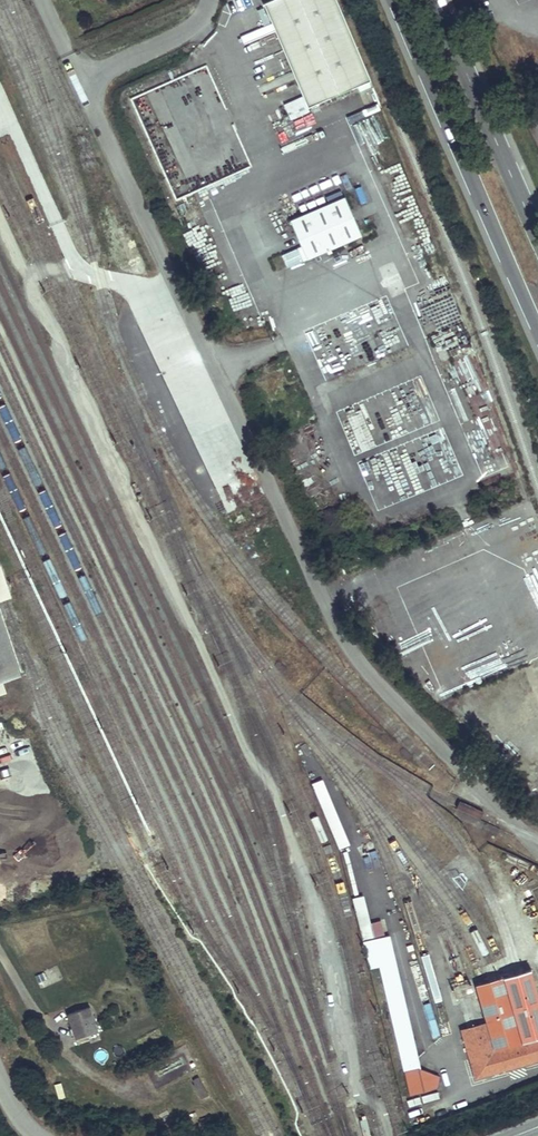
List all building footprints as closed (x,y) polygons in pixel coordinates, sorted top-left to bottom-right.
[(332,0),(257,0),(294,89),(358,62),(332,0)] [(365,228),(349,189),(294,212),(310,251),(328,243),(330,247),(337,245),(335,241),(365,228)] [(513,443),(457,317),(423,332),(435,358),(444,354),(448,362),(441,365),(446,375),(452,372),(474,421),(462,427),(469,442),(481,436),(489,454),(513,443)] [(397,422),(384,427),(403,474),(453,454),(434,406),(414,414),(416,420),(418,426),(402,432),(397,422)] [(239,508),(228,478),(214,483),(225,513),(239,508)] [(22,673),(0,607),(0,681),(22,673)] [(422,1069),(389,936),(363,942),(370,968),(378,967),(410,1097),(437,1090),(440,1077),(422,1069)] [(474,988),(485,1024),(461,1031),(475,1081),(537,1063),(537,995),(531,971),(474,988)] [(89,1009),(69,1016),(77,1040),(97,1033),(89,1009)] [(436,1022),(427,1023),(430,1040),(440,1038),(436,1022)] [(191,1081),(200,1100),(207,1096),(198,1077),(191,1081)]
